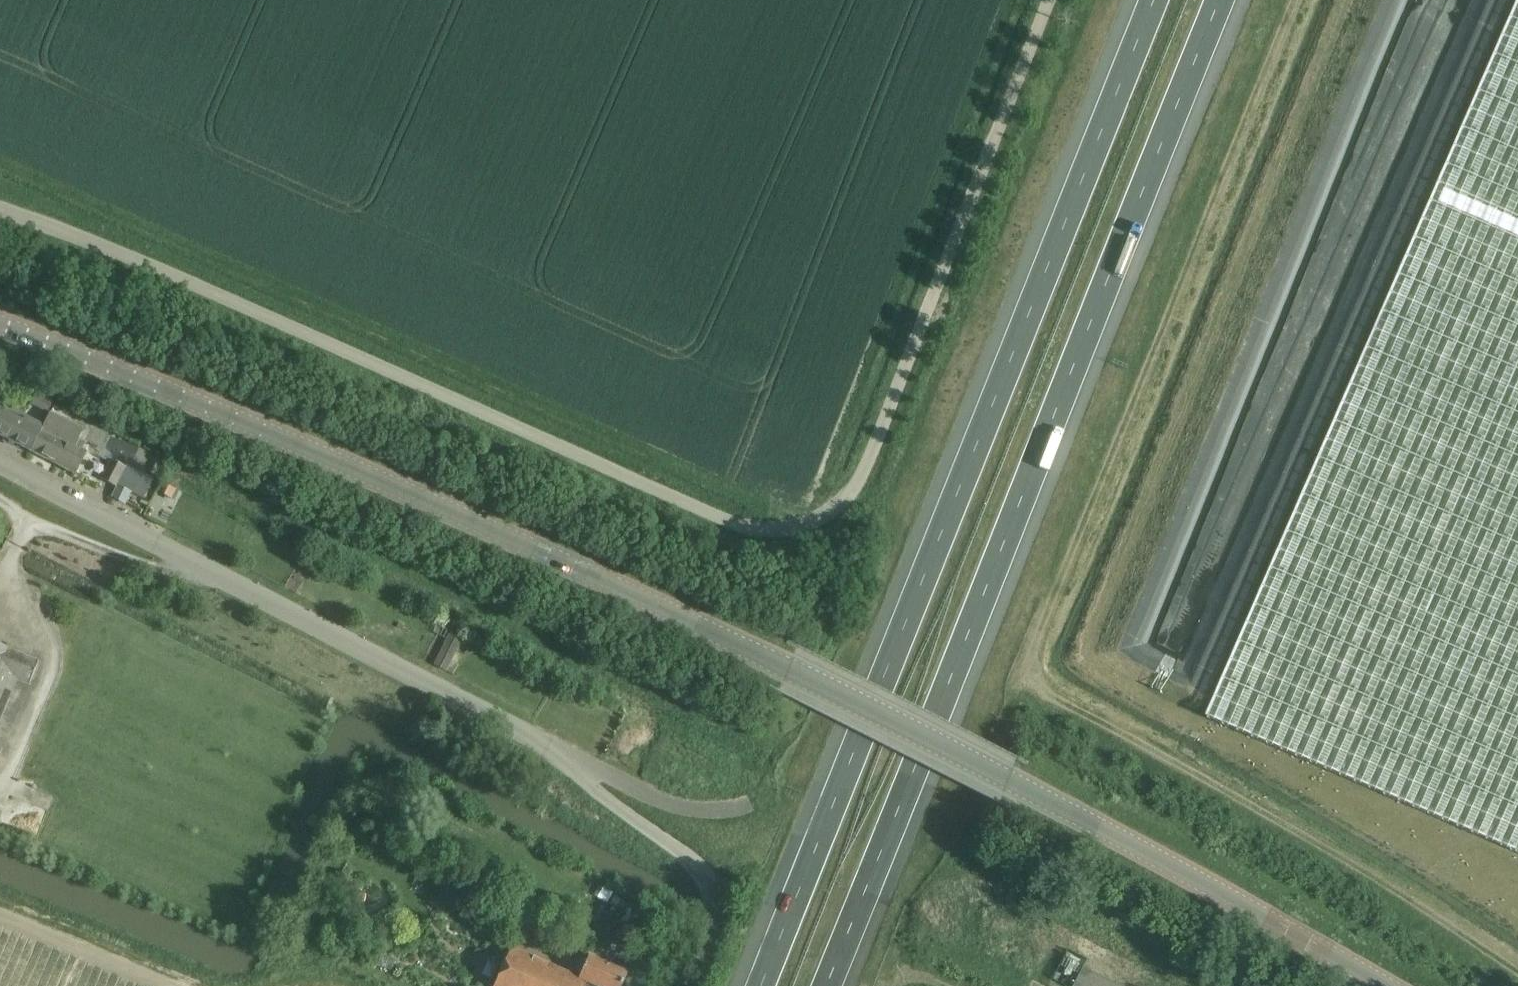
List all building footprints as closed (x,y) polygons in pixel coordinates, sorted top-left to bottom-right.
[(1207,718),(1517,853),(1517,5),(1207,718)] [(40,432),(43,425),(25,416),(22,422),(1,412),(0,414),(0,435),(31,451),(40,432)] [(40,432),(31,451),(31,452),(69,472),(84,443),(78,440),(83,431),(49,414),(43,425),(40,432)] [(101,479),(116,486),(117,487),(131,494),(135,496),(144,479),(125,469),(111,461),(101,479)] [(163,483),(158,492),(171,499),(176,490),(163,483)] [(117,487),(112,498),(113,498),(124,504),(125,505),(131,494),(117,487)] [(451,633),(434,665),(434,666),(445,672),(462,638),(451,633)] [(37,662),(0,646),(0,713),(14,680),(29,686),(37,662)] [(538,937),(523,929),(517,941),(533,948),(538,937)] [(586,985),(587,985),(621,985),(626,975),(588,958),(585,965),(580,963),(575,974),(568,971),(566,974),(510,949),(493,985),(585,985),(586,985)] [(384,956),(380,967),(391,971),(395,960),(384,956)] [(1085,969),(1076,985),(1117,985),(1085,969)]
